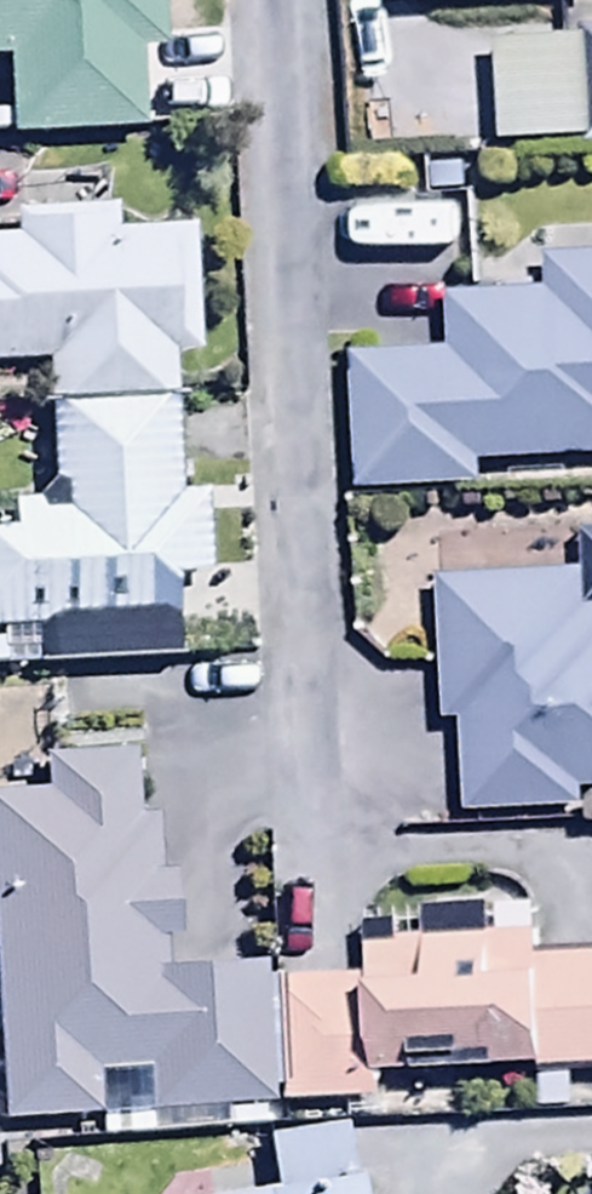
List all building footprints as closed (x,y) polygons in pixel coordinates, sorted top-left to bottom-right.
[(4,56),(5,129),(140,126),(138,43),(165,43),(164,0),(0,0),(0,56),(4,56)] [(590,134),(585,34),(499,38),(504,137),(590,134)] [(174,393),(173,355),(203,353),(198,227),(118,230),(117,211),(18,215),(19,235),(0,235),(0,362),(44,360),(46,397),(174,393)] [(480,459),(591,454),(591,248),(547,250),(549,285),(444,289),(446,351),(349,356),(355,490),(481,484),(480,459)] [(46,397),(50,502),(12,503),(13,529),(0,529),(0,630),(45,629),(46,662),(171,657),(167,575),(208,574),(204,490),(178,491),(174,393),(46,397)] [(437,581),(438,717),(460,716),(462,812),(583,809),(582,788),(591,787),(591,534),(579,535),(582,568),(437,581)] [(0,796),(0,1056),(5,1122),(99,1115),(96,1076),(141,1073),(143,1098),(109,1101),(111,1137),(156,1134),(155,1116),(222,1111),(223,1131),(261,1128),(260,1111),(271,1110),(260,959),(166,966),(165,941),(173,940),(168,871),(159,872),(156,822),(139,823),(133,744),(44,750),(47,792),(0,796)] [(370,920),(368,975),(277,978),(283,1101),(386,1096),(385,1063),(537,1056),(539,1108),(570,1106),(568,1067),(591,1066),(591,946),(536,949),(535,932),(486,934),(485,906),(421,910),(422,918),(370,920)] [(368,1175),(350,1177),(343,1125),(271,1134),(279,1193),(268,1193),(370,1193),(368,1175)]
